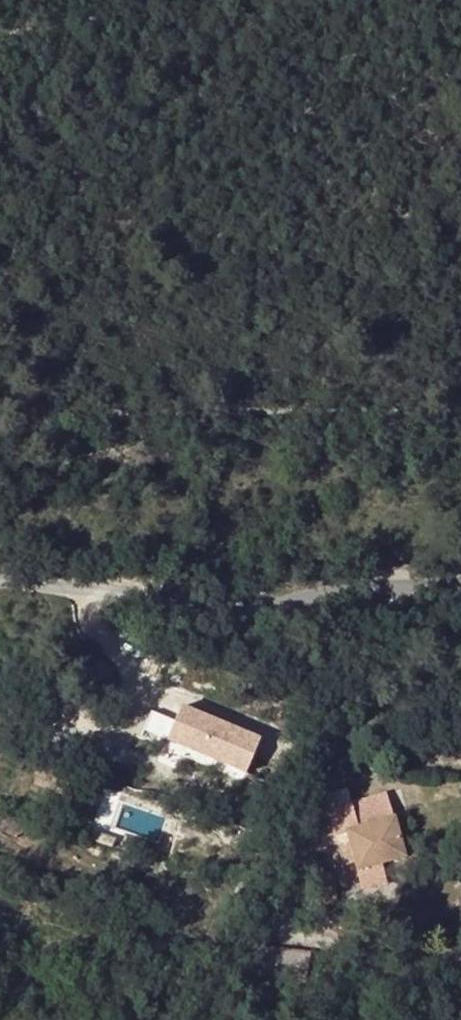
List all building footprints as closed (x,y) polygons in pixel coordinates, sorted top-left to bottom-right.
[(169,740),(249,773),(265,735),(185,701),(169,740)] [(346,830),(365,889),(389,881),(382,860),(408,852),(394,810),(390,811),(384,792),(339,807),(328,810),(335,833),(346,830)] [(309,974),(309,947),(268,946),(268,974),(309,974)]
